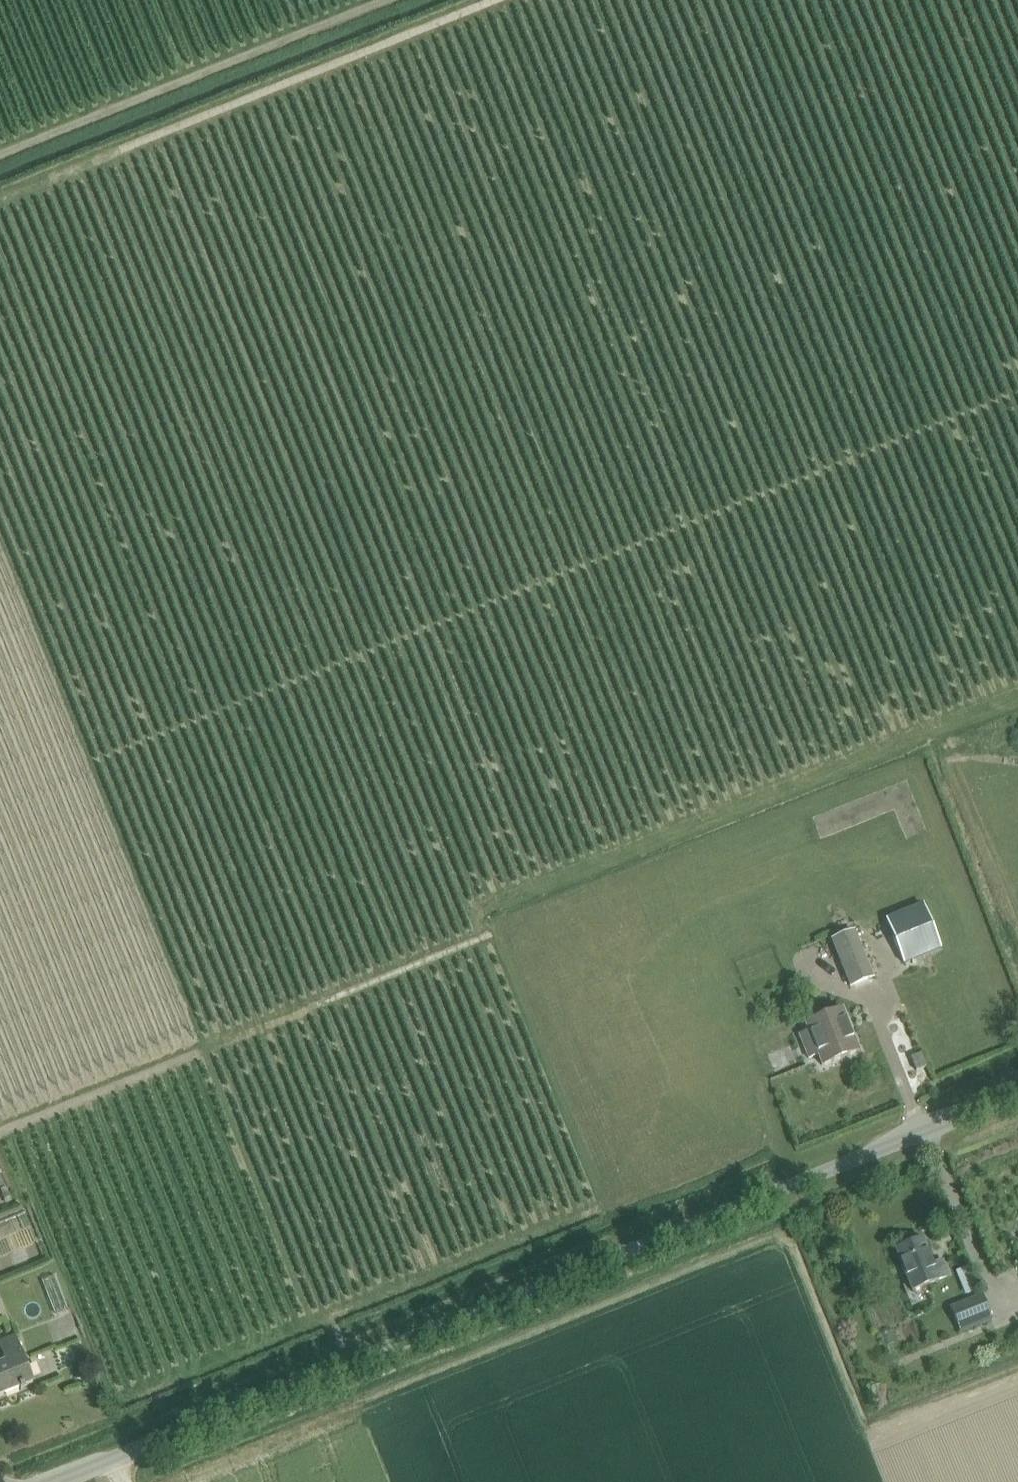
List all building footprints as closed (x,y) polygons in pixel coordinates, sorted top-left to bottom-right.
[(904,964),(940,949),(922,906),(887,920),(904,964)] [(873,978),(855,933),(832,943),(850,987),(873,978)] [(842,1010),(805,1025),(808,1032),(799,1036),(808,1059),(818,1056),(822,1067),(858,1052),(842,1010)] [(916,1071),(925,1067),(920,1054),(911,1058),(916,1071)] [(912,1291),(948,1277),(941,1261),(932,1265),(921,1239),(895,1250),(912,1291)] [(966,1265),(954,1268),(961,1292),(973,1289),(966,1265)] [(950,1311),(959,1331),(990,1318),(982,1298),(950,1311)] [(19,1347),(14,1337),(0,1342),(0,1347),(3,1355),(7,1364),(0,1366),(0,1397),(33,1383),(19,1347)]
